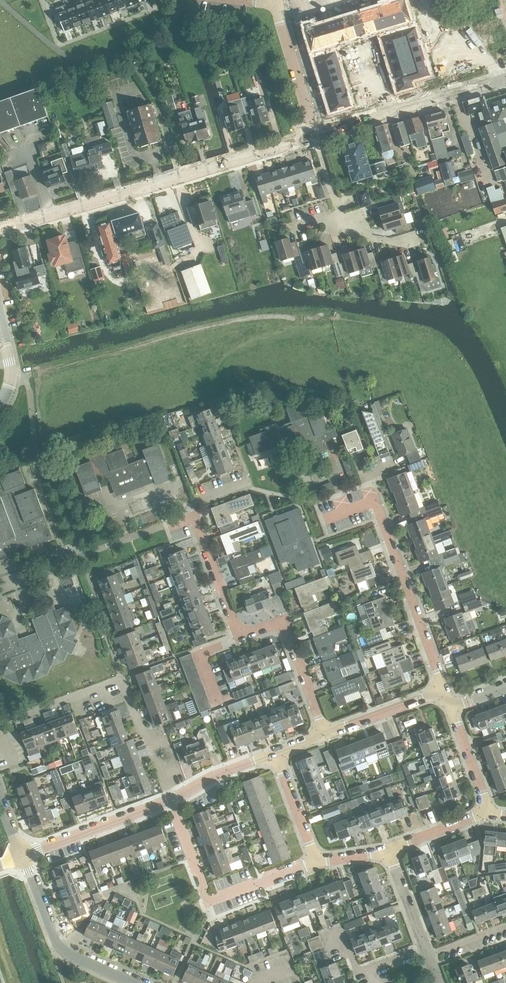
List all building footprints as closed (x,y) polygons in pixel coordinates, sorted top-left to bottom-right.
[(75,6),(76,6),(83,25),(92,21),(84,0),(83,0),(74,3),(75,6)] [(95,0),(84,0),(92,21),(101,18),(95,0)] [(101,18),(110,14),(105,0),(95,0),(101,18)] [(119,11),(115,0),(105,0),(110,14),(119,11)] [(125,0),(115,0),(119,11),(128,8),(125,0)] [(435,80),(409,0),(396,0),(309,27),(333,112),(353,105),(340,57),(391,43),(405,90),(435,80)] [(65,32),(74,28),(67,9),(66,4),(56,8),(65,32)] [(76,6),(75,6),(67,9),(74,28),(83,25),(76,6)] [(48,117),(38,89),(0,102),(0,134),(48,117)] [(169,111),(176,109),(173,95),(165,98),(169,111)] [(241,99),(246,114),(251,113),(255,124),(268,120),(262,99),(256,101),(254,95),(241,99)] [(482,124),(492,121),(488,108),(485,98),(484,96),(463,103),(467,115),(478,112),(482,124)] [(240,116),(246,114),(241,99),(228,103),(230,108),(224,110),(230,131),(243,128),(240,116)] [(502,147),(505,146),(505,128),(503,120),(499,121),(498,120),(505,117),(505,99),(493,103),(494,105),(488,108),(502,147)] [(110,130),(118,127),(120,127),(112,101),(102,104),(110,130)] [(140,147),(148,145),(160,141),(149,104),(129,110),(140,147)] [(193,122),(199,141),(210,137),(205,121),(207,120),(204,111),(203,112),(201,106),(195,108),(198,120),(193,122)] [(199,141),(193,122),(190,112),(188,110),(178,113),(180,118),(178,119),(181,127),(183,127),(188,144),(199,141)] [(450,130),(445,111),(425,116),(437,160),(453,156),(453,157),(462,155),(460,148),(448,152),(443,133),(450,130)] [(428,145),(419,117),(405,121),(411,141),(416,139),(418,148),(428,145)] [(399,147),(410,144),(404,122),(392,125),(399,147)] [(502,147),(493,123),(478,128),(492,169),(505,164),(505,160),(502,147)] [(393,157),(394,153),(386,124),(374,128),(381,153),(382,153),(383,157),(386,159),(389,159),(391,159),(393,157)] [(369,165),(361,140),(342,146),(353,183),(373,176),(388,171),(385,160),(369,165)] [(87,149),(94,171),(104,168),(101,156),(113,152),(110,141),(96,145),(97,148),(90,150),(89,148),(87,149)] [(77,176),(94,171),(87,149),(84,150),(85,152),(79,154),(80,159),(72,161),(77,176)] [(432,161),(427,163),(429,170),(438,167),(434,153),(431,154),(432,161)] [(48,188),(66,181),(63,173),(68,171),(63,157),(51,162),(53,167),(42,171),(48,188)] [(300,163),(306,183),(312,181),(313,184),(318,182),(311,160),(300,163)] [(440,164),(444,179),(444,180),(453,178),(456,177),(451,160),(440,164)] [(298,185),(306,183),(300,163),(289,167),(296,189),(299,188),(298,185)] [(277,170),(284,192),(286,196),(290,194),(289,191),(296,189),(289,167),(277,170)] [(494,171),(498,182),(502,180),(503,181),(504,181),(505,180),(505,167),(499,169),(494,171)] [(12,170),(5,172),(11,189),(17,187),(21,199),(38,193),(32,175),(31,175),(15,181),(12,170)] [(267,173),(273,193),(279,191),(280,194),(284,192),(277,170),(267,173)] [(460,183),(463,183),(474,179),(471,170),(457,174),(460,183)] [(266,195),(273,193),(267,173),(255,177),(264,203),(269,202),(266,195)] [(431,176),(413,182),(418,194),(418,195),(421,194),(436,189),(431,176)] [(455,184),(453,178),(444,180),(446,186),(455,184)] [(486,188),(491,203),(504,198),(501,188),(496,190),(494,186),(486,188)] [(367,190),(357,193),(361,208),(365,207),(372,205),(371,205),(367,190)] [(244,202),(241,191),(222,197),(228,216),(244,211),(246,218),(257,214),(253,200),(244,202)] [(401,214),(401,213),(398,203),(402,202),(400,195),(387,200),(388,206),(379,209),(380,213),(378,214),(380,220),(401,214)] [(505,210),(505,198),(504,198),(491,203),(495,214),(505,210)] [(218,225),(210,201),(188,208),(194,226),(199,224),(201,230),(218,225)] [(114,230),(119,244),(121,248),(127,246),(123,235),(132,232),(134,237),(137,240),(145,237),(146,233),(140,212),(112,221),(115,230),(114,230)] [(182,225),(181,221),(182,221),(178,212),(161,218),(166,232),(168,231),(174,248),(194,240),(187,223),(182,225)] [(401,214),(380,220),(382,227),(384,226),(386,231),(395,228),(397,234),(411,230),(409,223),(407,224),(404,213),(401,213),(401,214)] [(110,221),(97,225),(100,236),(100,237),(99,240),(100,243),(102,245),(103,244),(104,247),(101,250),(103,255),(107,256),(109,265),(111,264),(112,265),(114,268),(121,265),(122,262),(121,261),(122,261),(126,275),(135,272),(129,252),(121,255),(118,244),(119,244),(114,230),(113,230),(110,221)] [(154,249),(165,245),(158,223),(146,227),(154,249)] [(446,228),(440,230),(443,239),(449,237),(446,228)] [(263,259),(271,257),(264,234),(256,237),(263,259)] [(56,239),(48,241),(52,254),(49,255),(51,263),(54,262),(55,266),(65,263),(68,273),(85,268),(77,241),(67,244),(65,236),(63,237),(63,235),(55,238),(56,239)] [(294,257),(297,265),(301,278),(306,276),(302,263),(303,263),(298,245),(292,247),(289,238),(284,239),(284,237),(277,239),(278,241),(276,242),(282,261),(294,257)] [(452,239),(446,241),(449,249),(452,249),(452,250),(455,249),(452,239)] [(339,264),(340,263),(337,253),(331,254),(328,245),(323,246),(322,244),(316,246),(323,267),(333,264),(337,277),(343,276),(339,264)] [(220,256),(226,254),(223,245),(217,247),(220,256)] [(312,270),(323,267),(316,246),(309,248),(310,250),(305,252),(308,261),(303,263),(302,263),(306,276),(313,274),(312,270)] [(25,247),(13,251),(18,269),(17,270),(18,276),(14,277),(18,290),(40,284),(38,277),(47,274),(44,264),(34,267),(35,270),(29,272),(27,266),(30,265),(25,247)] [(360,247),(353,249),(360,270),(362,277),(373,273),(371,269),(377,267),(382,284),(389,282),(388,281),(395,278),(396,280),(397,281),(400,280),(392,256),(386,258),(387,260),(382,262),(384,267),(378,269),(373,252),(367,253),(365,248),(361,249),(360,247)] [(339,264),(343,276),(343,277),(344,277),(350,275),(349,274),(360,270),(353,249),(347,251),(348,253),(343,255),(345,262),(340,263),(339,264)] [(455,251),(447,254),(450,263),(458,261),(456,254),(455,251)] [(416,272),(413,263),(407,264),(404,255),(399,256),(399,254),(392,256),(400,280),(402,280),(403,278),(402,276),(409,274),(411,278),(416,276),(417,276),(415,273),(416,272)] [(417,276),(416,276),(421,292),(426,291),(425,288),(426,288),(427,291),(441,287),(439,278),(436,279),(434,272),(437,271),(435,263),(432,264),(429,255),(422,257),(423,259),(418,261),(421,271),(416,272),(415,273),(417,276)] [(192,300),(212,293),(201,264),(182,271),(192,300)] [(100,266),(91,269),(94,282),(104,279),(100,266)] [(337,285),(345,283),(343,277),(335,280),(337,285)] [(75,332),(73,323),(66,325),(69,334),(75,332)] [(251,442),(247,444),(251,456),(256,454),(256,455),(272,449),(271,445),(283,441),(285,448),(299,443),(305,458),(328,449),(325,442),(330,440),(329,439),(338,436),(335,429),(330,431),(330,430),(324,414),(310,419),(304,402),(286,408),(291,422),(278,427),(277,423),(260,429),(262,432),(250,437),(251,442)] [(372,413),(362,411),(371,434),(372,437),(378,454),(388,450),(392,449),(374,404),(372,405),(373,410),(373,413),(372,413)] [(198,425),(215,418),(211,408),(188,417),(192,427),(198,425)] [(198,425),(202,435),(219,429),(215,418),(198,425)] [(206,445),(223,439),(219,429),(202,435),(206,445)] [(411,464),(422,460),(417,449),(416,450),(407,429),(392,435),(401,456),(406,454),(411,464)] [(350,454),(364,448),(357,430),(342,435),(350,454)] [(206,446),(199,448),(203,458),(209,455),(227,449),(223,439),(206,445),(206,446)] [(172,478),(159,443),(143,449),(146,457),(128,463),(122,448),(106,454),(104,449),(88,455),(90,461),(75,466),(86,495),(102,489),(99,480),(109,476),(116,496),(155,482),(156,484),(172,478)] [(213,465),(231,459),(227,449),(209,455),(213,465)] [(217,476),(235,469),(231,459),(213,465),(217,476)] [(411,464),(408,465),(411,472),(424,467),(422,460),(411,464)] [(25,483),(26,483),(21,469),(0,477),(2,481),(0,482),(0,558),(53,538),(45,515),(35,488),(28,491),(25,483)] [(397,497),(413,491),(406,473),(388,479),(391,487),(393,487),(397,497)] [(410,512),(412,518),(441,507),(438,501),(419,508),(413,491),(397,497),(400,507),(398,508),(401,515),(410,512)] [(231,514),(238,511),(254,505),(249,494),(211,508),(219,527),(220,527),(222,533),(240,526),(237,520),(233,521),(231,514)] [(441,507),(412,518),(410,518),(412,524),(407,526),(410,534),(412,533),(416,543),(432,537),(426,520),(443,514),(441,507)] [(300,508),(266,521),(282,563),(289,560),(290,564),(296,562),(299,571),(320,563),(314,548),(310,536),(302,515),(300,508)] [(230,554),(232,559),(246,554),(243,548),(241,549),(238,542),(264,532),(259,521),(220,535),(221,537),(222,537),(229,554),(230,554)] [(454,539),(450,530),(432,536),(432,537),(416,543),(419,553),(417,554),(420,562),(438,555),(434,544),(452,538),(452,539),(454,539)] [(170,565),(190,558),(189,555),(186,556),(184,549),(177,552),(174,544),(160,550),(162,557),(166,556),(170,565)] [(323,555),(331,552),(329,545),(320,548),(323,555)] [(360,560),(373,555),(370,549),(360,553),(357,545),(336,552),(341,567),(349,564),(351,570),(363,566),(360,560)] [(442,553),(444,559),(458,554),(456,548),(442,553)] [(252,573),(250,574),(247,566),(265,560),(261,549),(246,554),(232,559),(230,560),(230,562),(231,561),(238,579),(239,579),(241,585),(255,580),(252,573)] [(461,561),(460,560),(458,554),(444,559),(447,566),(461,561)] [(363,566),(351,570),(356,584),(368,580),(370,586),(382,582),(379,572),(376,573),(372,562),(375,561),(373,555),(360,560),(363,566)] [(173,575),(191,568),(189,562),(191,561),(190,558),(170,565),(173,575)] [(140,566),(135,568),(138,577),(143,575),(142,571),(140,566)] [(431,591),(447,585),(441,567),(423,574),(426,582),(428,581),(431,591)] [(177,584),(196,576),(195,573),(193,574),(191,568),(173,575),(177,584)] [(273,585),(283,581),(279,571),(269,575),(273,585)] [(99,580),(102,590),(120,584),(124,582),(121,572),(99,580)] [(143,575),(138,577),(141,585),(146,583),(143,575)] [(180,593),(198,587),(196,580),(198,580),(196,576),(177,584),(180,593)] [(325,577),(294,588),(295,590),(296,589),(302,607),(304,607),(306,612),(320,607),(317,601),(315,602),(313,595),(329,588),(325,577)] [(149,584),(152,592),(153,593),(158,591),(155,582),(149,584)] [(106,600),(126,593),(124,589),(122,590),(120,584),(102,590),(106,600)] [(447,585),(431,591),(435,601),(433,602),(436,610),(454,604),(447,585)] [(183,602),(203,595),(202,592),(200,592),(198,587),(180,593),(183,602)] [(250,613),(273,604),(268,590),(244,599),(250,613)] [(335,592),(338,600),(343,598),(341,590),(335,592)] [(156,603),(162,600),(158,591),(153,593),(156,603)] [(110,611),(127,604),(125,599),(128,598),(126,593),(106,600),(110,611)] [(464,606),(478,601),(475,594),(461,599),(464,606)] [(187,612),(205,605),(202,599),(204,598),(203,595),(183,602),(186,608),(187,612)] [(146,597),(150,608),(155,606),(151,596),(146,597)] [(370,602),(368,596),(355,601),(358,607),(357,607),(360,615),(367,613),(369,618),(390,610),(384,596),(370,602)] [(462,613),(446,619),(450,629),(448,630),(451,638),(469,632),(476,629),(472,618),(473,618),(470,611),(480,607),(483,607),(480,600),(478,601),(464,606),(466,611),(462,613)] [(306,612),(304,613),(304,614),(305,614),(311,632),(313,632),(315,637),(329,632),(327,626),(325,627),(322,619),(339,613),(338,610),(340,609),(337,601),(334,602),(320,607),(306,612)] [(78,643),(73,641),(77,632),(73,619),(77,610),(67,606),(56,610),(54,604),(44,608),(46,613),(32,619),(37,632),(19,638),(12,620),(3,615),(0,622),(0,668),(3,676),(21,684),(47,675),(51,666),(64,661),(68,652),(72,654),(78,643)] [(114,621),(133,614),(132,609),(130,610),(127,604),(110,611),(114,621)] [(190,621),(210,613),(209,610),(207,611),(205,605),(187,612),(189,616),(190,621)] [(155,606),(150,608),(154,618),(159,616),(155,606)] [(374,632),(368,634),(365,635),(368,645),(383,640),(381,636),(382,636),(380,630),(395,624),(390,610),(369,618),(374,632)] [(190,621),(194,630),(211,623),(209,617),(211,617),(210,613),(190,621)] [(133,614),(114,621),(117,631),(135,625),(133,619),(135,618),(133,614)] [(172,617),(163,620),(167,630),(173,628),(172,627),(175,626),(172,617)] [(156,623),(160,634),(165,632),(161,622),(156,623)] [(193,641),(195,647),(208,642),(206,636),(215,633),(213,627),(215,626),(213,622),(211,623),(194,630),(197,639),(193,641)] [(179,625),(172,627),(174,633),(181,630),(179,625)] [(329,632),(313,638),(313,639),(314,639),(320,657),(322,656),(324,662),(338,657),(336,651),(331,644),(348,638),(344,627),(329,632)] [(498,636),(504,634),(501,628),(496,630),(498,636)] [(121,641),(123,647),(141,641),(137,630),(114,639),(116,643),(121,641)] [(361,648),(357,638),(352,639),(356,650),(361,648)] [(389,640),(370,648),(378,669),(386,666),(398,662),(400,668),(413,663),(410,657),(407,658),(402,644),(392,648),(389,640)] [(124,651),(127,657),(127,658),(145,651),(141,641),(123,647),(118,649),(120,653),(124,651)] [(492,660),(505,655),(500,641),(486,646),(492,660)] [(267,645),(264,646),(265,648),(271,666),(281,662),(274,644),(268,647),(267,645)] [(262,669),(271,666),(265,648),(259,650),(258,648),(255,649),(262,669)] [(469,653),(475,667),(488,662),(482,648),(469,653)] [(149,661),(146,656),(151,654),(149,649),(145,651),(127,658),(127,657),(122,659),(124,663),(128,661),(131,668),(149,661)] [(253,673),(262,669),(255,649),(252,650),(253,652),(247,655),(253,673)] [(357,651),(361,663),(366,661),(361,649),(357,651)] [(331,681),(333,687),(347,682),(345,676),(343,676),(340,669),(357,663),(356,660),(360,659),(356,650),(353,651),(338,657),(324,662),(322,663),(322,664),(323,664),(330,682),(331,681)] [(182,663),(194,658),(192,653),(180,657),(182,663)] [(462,672),(475,667),(469,653),(456,658),(462,672)] [(244,676),(253,673),(247,655),(240,657),(240,655),(237,656),(244,676)] [(230,667),(223,670),(227,682),(234,679),(244,676),(237,656),(233,657),(234,659),(228,662),(230,667)] [(184,669),(196,664),(194,658),(182,663),(184,669)] [(383,681),(377,683),(380,692),(407,682),(404,673),(415,669),(413,663),(400,668),(398,662),(386,666),(378,669),(383,681)] [(151,669),(136,674),(137,677),(138,677),(141,685),(156,679),(154,673),(159,671),(164,669),(162,663),(150,667),(151,669)] [(186,674),(198,669),(196,664),(184,669),(186,674)] [(188,679),(200,675),(198,669),(186,674),(188,679)] [(278,684),(293,678),(290,671),(275,676),(278,684)] [(190,685),(202,680),(200,675),(188,679),(190,685)] [(347,682),(333,687),(331,688),(331,689),(332,688),(339,707),(347,703),(344,696),(359,690),(360,693),(367,690),(362,676),(347,682)] [(156,679),(141,685),(144,693),(143,693),(144,695),(165,687),(170,685),(169,681),(158,685),(156,679)] [(192,690),(204,686),(202,680),(190,685),(192,690)] [(282,693),(296,688),(294,681),(279,686),(282,693)] [(194,696),(206,691),(204,686),(192,690),(194,696)] [(148,705),(163,699),(161,693),(166,691),(165,687),(144,695),(144,697),(145,697),(148,705)] [(236,699),(250,694),(248,687),(233,692),(236,699)] [(196,701),(208,697),(206,691),(194,696),(196,701)] [(384,702),(382,696),(376,698),(378,704),(384,702)] [(208,697),(196,701),(198,707),(210,702),(208,697)] [(151,715),(179,705),(177,701),(166,705),(163,699),(148,705),(151,713),(150,713),(151,715)] [(290,701),(285,703),(286,708),(287,707),(294,725),(293,725),(294,728),(298,726),(297,724),(303,722),(301,716),(305,715),(302,709),(299,710),(296,704),(292,706),(290,701)] [(210,702),(198,707),(200,712),(212,708),(210,702)] [(179,705),(151,715),(152,717),(156,725),(171,720),(171,721),(171,722),(177,719),(174,711),(185,707),(184,703),(179,705)] [(69,735),(79,731),(69,704),(64,705),(68,715),(62,717),(69,735)] [(97,717),(96,719),(99,727),(101,728),(105,726),(122,720),(118,709),(116,710),(115,706),(106,710),(102,712),(103,715),(97,717)] [(223,722),(228,719),(224,707),(218,709),(223,722)] [(287,728),(293,725),(294,725),(287,707),(286,708),(278,711),(285,731),(288,730),(287,728)] [(493,725),(505,721),(500,707),(488,711),(493,725)] [(69,735),(62,717),(56,720),(53,709),(48,711),(59,739),(69,735)] [(271,709),(266,711),(268,714),(269,714),(275,732),(281,730),(282,732),(285,731),(278,711),(272,713),(271,709)] [(49,742),(59,739),(48,711),(44,713),(47,723),(42,725),(49,742)] [(481,730),(486,728),(489,736),(483,738),(486,744),(498,739),(496,733),(495,733),(493,726),(493,725),(488,711),(476,716),(481,730)] [(269,734),(275,732),(269,714),(268,714),(259,718),(267,737),(270,736),(269,734)] [(49,742),(42,725),(36,727),(32,717),(28,718),(39,746),(49,742)] [(39,746),(28,718),(23,720),(27,730),(21,733),(30,756),(41,752),(39,746)] [(263,739),(267,737),(259,718),(250,721),(257,739),(262,737),(263,739)] [(122,720),(105,726),(109,736),(126,730),(122,720)] [(248,744),(251,743),(250,741),(257,739),(250,721),(241,724),(248,744)] [(245,746),(248,744),(241,724),(231,728),(238,746),(244,743),(245,746)] [(421,745),(436,740),(432,728),(426,730),(424,725),(415,728),(417,734),(421,745)] [(193,742),(200,761),(210,758),(208,752),(214,750),(207,732),(205,728),(199,730),(197,735),(198,737),(199,740),(193,742)] [(129,740),(126,730),(109,736),(113,747),(116,745),(129,740)] [(382,732),(371,737),(377,753),(380,760),(396,754),(392,743),(387,745),(382,732)] [(366,757),(377,753),(371,737),(360,741),(366,757)] [(116,745),(120,755),(137,748),(133,738),(129,740),(116,745)] [(398,741),(402,753),(408,750),(403,738),(398,741)] [(421,745),(425,757),(440,751),(436,740),(421,745)] [(360,741),(348,745),(356,765),(367,761),(365,757),(366,757),(360,741)] [(396,755),(402,753),(398,741),(392,743),(396,754),(396,755)] [(200,761),(193,742),(183,746),(182,742),(175,744),(181,762),(188,759),(190,765),(200,761)] [(497,743),(484,748),(488,758),(501,753),(499,747),(497,743)] [(348,745),(337,750),(342,763),(339,764),(341,771),(342,771),(356,765),(348,745)] [(124,765),(141,758),(137,748),(120,755),(124,765)] [(335,760),(334,757),(331,749),(324,752),(328,763),(335,760)] [(433,766),(448,761),(444,750),(440,751),(425,757),(423,758),(425,764),(419,766),(421,771),(433,767),(433,766)] [(488,758),(492,770),(505,764),(501,753),(488,758)] [(84,765),(95,762),(94,760),(91,756),(82,759),(84,765)] [(304,773),(319,767),(314,756),(299,762),(304,773)] [(128,775),(145,769),(141,758),(124,765),(128,775)] [(335,760),(328,763),(332,773),(339,770),(335,760)] [(81,767),(79,761),(72,763),(74,769),(81,767)] [(429,775),(423,778),(424,778),(425,782),(431,780),(437,778),(453,773),(448,761),(433,766),(433,767),(435,773),(429,775)] [(505,777),(505,766),(505,764),(492,770),(496,780),(505,777)] [(44,771),(42,765),(32,769),(34,775),(44,771)] [(306,780),(308,784),(323,778),(319,767),(304,773),(306,780)] [(57,769),(51,772),(55,785),(62,782),(57,769)] [(126,787),(131,785),(148,779),(145,769),(128,775),(122,777),(126,787)] [(453,773),(437,778),(441,790),(457,784),(455,780),(458,779),(455,772),(453,773)] [(248,795),(265,788),(260,776),(243,782),(248,795)] [(375,780),(377,787),(389,783),(386,776),(375,780)] [(496,780),(501,793),(505,791),(505,777),(496,780)] [(312,796),(327,790),(327,789),(323,778),(308,784),(312,796)] [(21,797),(39,791),(34,779),(16,786),(21,797)] [(148,779),(131,785),(126,787),(130,798),(152,789),(148,779)] [(370,790),(377,787),(375,780),(368,783),(370,790)] [(92,784),(99,805),(107,802),(107,803),(109,802),(101,781),(92,784)] [(79,795),(73,797),(79,813),(87,809),(88,810),(89,809),(81,788),(79,783),(75,784),(79,795)] [(361,793),(370,790),(368,783),(358,786),(361,793)] [(81,788),(89,809),(92,809),(92,808),(99,805),(92,784),(81,788)] [(344,784),(337,786),(339,793),(346,790),(344,784)] [(457,784),(441,790),(446,801),(461,796),(457,784)] [(390,786),(386,788),(390,799),(391,803),(392,803),(397,818),(409,814),(403,798),(403,799),(401,794),(394,797),(390,786)] [(253,809),(270,802),(265,788),(248,795),(253,809)] [(317,807),(332,801),(335,800),(330,788),(327,789),(327,790),(312,796),(317,807)] [(352,796),(359,794),(357,788),(350,791),(352,796)] [(119,790),(111,793),(114,799),(122,796),(119,790)] [(24,807),(42,801),(39,791),(21,797),(24,807)] [(372,801),(377,799),(375,792),(369,794),(372,801)] [(421,796),(426,808),(431,806),(427,794),(421,796)] [(420,810),(426,808),(421,796),(416,798),(420,810)] [(42,801),(24,807),(28,817),(46,810),(49,808),(48,805),(44,806),(42,801)] [(258,822),(275,816),(270,802),(253,809),(258,822)] [(380,807),(386,822),(397,818),(392,803),(391,803),(380,807)] [(326,819),(341,813),(338,805),(323,811),(326,819)] [(375,826),(386,822),(380,807),(369,811),(375,826)] [(55,818),(52,808),(51,808),(46,810),(28,817),(32,827),(42,824),(44,829),(54,825),(52,819),(55,818)] [(209,809),(194,815),(197,822),(196,823),(197,825),(217,817),(216,813),(211,815),(209,809)] [(363,831),(375,826),(369,811),(358,815),(363,831)] [(217,817),(197,825),(198,827),(201,835),(217,829),(214,823),(225,819),(223,815),(217,817)] [(352,835),(363,831),(358,815),(346,820),(352,835)] [(263,836),(280,829),(275,816),(258,822),(263,836)] [(336,827),(329,829),(332,839),(339,837),(340,839),(352,835),(346,820),(335,824),(336,827)] [(150,828),(158,849),(162,848),(160,842),(166,840),(161,825),(153,828),(153,827),(150,828)] [(243,828),(245,835),(251,832),(249,826),(243,828)] [(217,829),(201,835),(204,843),(203,843),(204,845),(226,837),(230,836),(229,831),(224,833),(222,827),(217,829)] [(154,851),(158,849),(150,828),(148,829),(148,830),(141,832),(147,848),(152,846),(154,851)] [(268,850),(286,843),(280,829),(263,836),(268,850)] [(497,845),(498,832),(486,831),(483,854),(495,855),(497,845)] [(132,835),(130,836),(138,857),(141,863),(151,859),(147,848),(141,832),(133,836),(132,835)] [(497,845),(505,847),(505,833),(498,832),(497,845)] [(134,858),(138,857),(130,836),(128,837),(120,840),(126,855),(132,853),(134,858)] [(227,841),(226,837),(204,845),(205,847),(206,847),(209,855),(224,849),(222,843),(227,841)] [(454,843),(459,857),(471,852),(473,857),(479,854),(474,842),(468,844),(466,838),(454,843)] [(120,858),(126,855),(120,840),(112,843),(110,843),(118,864),(122,863),(120,858)] [(113,866),(118,864),(110,843),(108,844),(108,845),(101,848),(106,863),(112,861),(113,866)] [(286,843),(268,850),(273,864),(291,857),(286,843)] [(438,855),(443,868),(449,865),(448,861),(459,857),(454,843),(442,847),(444,853),(438,855)] [(100,865),(106,863),(101,848),(92,851),(91,850),(89,851),(97,872),(102,870),(100,865)] [(211,863),(212,865),(233,857),(232,853),(231,853),(229,848),(224,849),(209,855),(212,863),(211,863)] [(239,856),(242,861),(250,858),(247,853),(239,856)] [(443,880),(438,869),(433,871),(426,853),(413,858),(419,873),(426,871),(429,879),(434,877),(437,884),(443,881),(443,880)] [(233,857),(212,865),(213,868),(217,876),(232,870),(237,868),(235,861),(233,857)] [(55,879),(72,873),(68,862),(51,868),(55,879)] [(505,870),(505,862),(494,864),(495,871),(505,870)] [(482,869),(482,873),(495,871),(494,864),(488,865),(489,870),(482,869)] [(364,884),(379,879),(375,867),(359,873),(364,884)] [(438,869),(443,880),(443,881),(444,883),(447,881),(442,867),(438,869)] [(59,889),(78,882),(76,878),(74,879),(72,873),(55,879),(59,889)] [(477,877),(468,881),(470,887),(470,888),(476,886),(476,885),(477,877)] [(461,890),(458,882),(456,878),(451,880),(455,892),(461,890)] [(347,892),(353,890),(353,888),(355,888),(351,879),(344,882),(347,892)] [(368,896),(383,890),(379,879),(364,884),(368,896)] [(337,881),(326,886),(332,901),(337,899),(338,901),(339,902),(350,898),(347,892),(344,882),(338,884),(337,881)] [(63,899),(79,893),(82,892),(78,882),(59,889),(63,899)] [(320,905),(332,901),(326,886),(315,890),(320,905)] [(425,903),(440,898),(436,886),(421,892),(425,903)] [(477,889),(480,896),(486,894),(483,887),(477,889)] [(474,898),(480,896),(477,889),(472,891),(474,898)] [(323,914),(320,905),(315,890),(303,894),(309,909),(315,907),(318,916),(323,929),(328,927),(326,919),(325,920),(323,914)] [(347,892),(350,898),(356,896),(353,890),(347,892)] [(368,912),(373,910),(372,907),(388,901),(383,890),(368,896),(370,902),(365,904),(368,912)] [(459,903),(464,901),(461,890),(455,892),(459,903)] [(66,909),(83,903),(79,893),(63,899),(66,909)] [(505,893),(504,893),(493,897),(495,902),(500,914),(505,912),(505,897),(505,893)] [(309,909),(303,894),(292,898),(300,918),(310,914),(309,909)] [(123,905),(129,908),(132,901),(126,898),(123,905)] [(280,903),(275,905),(283,927),(300,921),(299,918),(300,918),(292,898),(280,903)] [(429,914),(444,908),(440,898),(425,903),(429,914)] [(463,915),(469,912),(464,901),(459,903),(463,915)] [(484,906),(489,918),(500,914),(495,902),(484,906)] [(83,903),(66,909),(70,919),(75,918),(77,923),(85,920),(88,918),(86,913),(87,913),(83,903)] [(357,916),(362,914),(358,904),(353,906),(357,916)] [(380,911),(382,917),(396,912),(394,906),(380,911)] [(477,922),(489,918),(484,906),(472,910),(477,922)] [(434,926),(449,920),(444,908),(429,914),(434,926)] [(260,913),(266,930),(277,926),(271,909),(260,913)] [(469,912),(463,915),(467,924),(472,922),(469,912)] [(256,934),(266,930),(260,913),(250,917),(256,934)] [(104,919),(95,940),(105,944),(111,929),(114,924),(108,921),(110,916),(106,914),(103,919),(104,919)] [(95,940),(104,919),(103,919),(100,917),(97,923),(91,920),(84,935),(95,940)] [(246,937),(256,934),(250,917),(240,921),(246,937)] [(347,930),(360,925),(358,919),(344,924),(347,930)] [(449,920),(434,926),(438,937),(453,932),(449,920)] [(236,941),(246,937),(240,921),(230,924),(236,941)] [(386,926),(391,941),(403,937),(397,922),(386,926)] [(115,949),(124,928),(114,924),(112,929),(111,929),(105,944),(115,949)] [(237,945),(236,941),(230,924),(220,928),(219,928),(221,934),(215,936),(221,951),(237,945)] [(380,946),(391,941),(386,926),(375,930),(380,946)] [(125,953),(131,938),(134,932),(124,928),(115,949),(125,953)] [(369,950),(380,946),(375,930),(363,935),(369,950)] [(143,937),(134,957),(144,962),(151,947),(145,944),(147,939),(149,934),(145,932),(144,935),(143,937)] [(131,938),(125,953),(134,957),(143,937),(144,935),(140,933),(137,940),(131,938)] [(308,940),(310,945),(322,941),(320,935),(308,940)] [(357,954),(369,950),(363,935),(351,939),(357,954)] [(151,947),(144,962),(154,966),(163,946),(162,946),(164,941),(160,939),(158,944),(159,944),(157,949),(151,947)] [(163,946),(154,966),(164,970),(171,956),(165,953),(169,943),(164,941),(162,946),(163,946)] [(310,945),(312,950),(313,951),(324,947),(322,941),(310,945)] [(315,957),(327,953),(324,947),(313,951),(315,957)] [(171,956),(164,970),(174,975),(183,955),(173,950),(171,956)] [(489,956),(494,970),(505,966),(500,952),(489,956)] [(326,979),(341,974),(337,962),(331,964),(327,953),(315,957),(323,980),(326,979)] [(193,982),(205,982),(209,973),(204,970),(206,965),(205,965),(209,956),(206,954),(203,959),(204,959),(193,982)] [(483,974),(494,970),(489,956),(478,960),(483,974)] [(183,979),(191,982),(193,982),(204,959),(203,959),(200,957),(198,961),(197,962),(189,959),(187,964),(189,965),(183,979)] [(205,982),(217,982),(221,972),(225,964),(221,963),(217,970),(215,975),(209,973),(205,982)] [(456,969),(461,982),(465,982),(475,979),(479,978),(477,972),(473,973),(469,964),(456,969)] [(231,977),(221,972),(217,982),(228,982),(231,977)] [(323,982),(345,982),(341,974),(326,979),(323,980),(323,982)]
